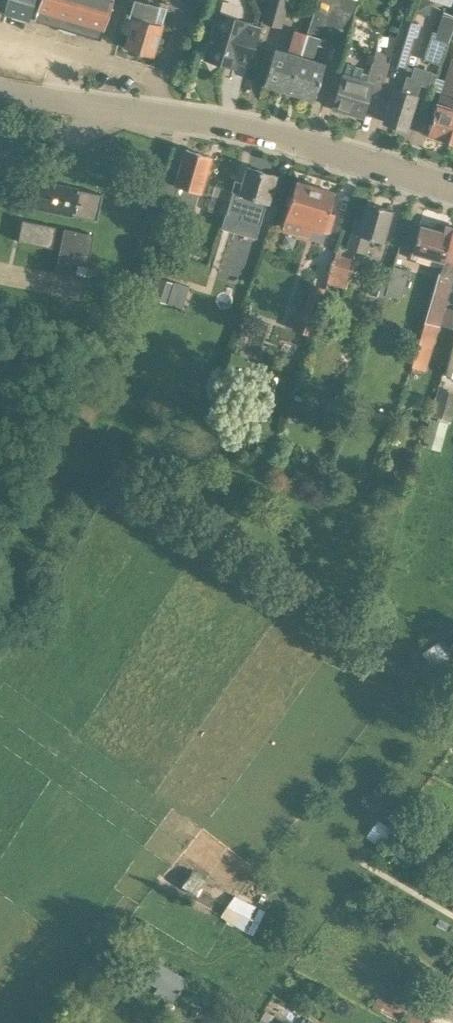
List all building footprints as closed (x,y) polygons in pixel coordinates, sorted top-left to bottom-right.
[(33,0),(8,0),(4,12),(27,18),(33,0)] [(34,21),(100,41),(102,32),(103,32),(113,0),(40,0),(34,21)] [(141,2),(135,0),(133,0),(129,13),(126,13),(121,32),(129,36),(125,48),(152,56),(161,24),(162,24),(166,8),(146,2),(145,3),(141,2)] [(323,0),(317,0),(306,33),(293,30),(287,51),(275,47),(263,84),(295,94),(323,0)] [(289,0),(269,0),(263,22),(281,28),(289,0)] [(358,0),(323,0),(295,94),(313,100),(324,62),(312,59),(317,44),(325,47),(327,40),(325,39),(328,29),(346,35),(358,0)] [(452,34),(452,18),(444,15),(426,62),(440,67),(452,34)] [(247,24),(247,22),(233,18),(232,23),(216,18),(204,58),(207,59),(209,63),(219,66),(223,64),(234,67),(236,62),(249,65),(260,28),(247,24)] [(421,25),(401,18),(389,63),(404,69),(414,38),(417,39),(421,25)] [(379,95),(390,56),(376,52),(375,51),(370,65),(361,63),(358,75),(337,70),(328,104),(361,114),(370,94),(379,95)] [(452,137),(452,64),(443,95),(441,94),(438,103),(435,102),(426,134),(451,142),(452,137)] [(432,85),(436,74),(432,73),(432,72),(413,66),(410,77),(406,76),(402,90),(394,88),(383,121),(406,128),(416,95),(417,95),(420,81),(432,85)] [(199,193),(209,157),(185,149),(176,182),(174,186),(178,187),(173,202),(193,209),(198,193),(199,193)] [(276,176),(247,167),(241,184),(234,182),(231,192),(234,193),(229,209),(244,213),(243,217),(262,223),(276,176)] [(161,177),(154,203),(171,208),(173,202),(178,187),(174,186),(176,182),(161,177)] [(328,212),(334,193),(295,181),(291,196),(288,195),(285,204),(288,205),(282,226),(326,238),(328,233),(329,234),(335,214),(328,212)] [(25,207),(26,208),(41,211),(72,217),(72,216),(96,221),(102,195),(77,189),(76,190),(45,183),(44,186),(30,183),(25,207)] [(227,203),(231,191),(214,186),(211,198),(227,203)] [(382,242),(391,210),(367,203),(362,222),(356,220),(348,248),(365,254),(370,238),(382,242)] [(56,227),(21,221),(17,243),(51,250),(56,227)] [(442,232),(419,225),(411,252),(408,256),(440,266),(451,228),(444,225),(442,232)] [(451,228),(440,266),(410,366),(425,371),(452,275),(452,228),(451,228)] [(53,272),(83,278),(91,234),(62,229),(53,272)] [(181,257),(184,246),(147,235),(143,246),(181,257)] [(347,292),(355,261),(334,256),(326,286),(347,292)] [(400,305),(410,273),(394,268),(391,279),(385,301),(400,305)] [(150,295),(184,305),(190,284),(156,274),(150,295)] [(385,301),(391,279),(377,275),(370,296),(385,301)] [(310,338),(325,291),(312,286),(297,334),(310,338)] [(444,376),(452,378),(452,336),(444,376)] [(452,418),(452,394),(440,391),(432,417),(452,422),(452,418)] [(441,453),(448,425),(430,421),(423,448),(441,453)] [(432,667),(448,656),(437,640),(422,651),(432,667)] [(382,845),(393,829),(378,819),(367,835),(382,845)] [(398,832),(387,851),(411,866),(419,854),(405,845),(409,839),(398,832)] [(253,935),(265,910),(235,895),(220,915),(253,935)] [(172,1003),(186,977),(156,960),(145,980),(156,987),(153,993),(172,1003)] [(426,1020),(405,1009),(398,1022),(424,1022),(426,1020)]
